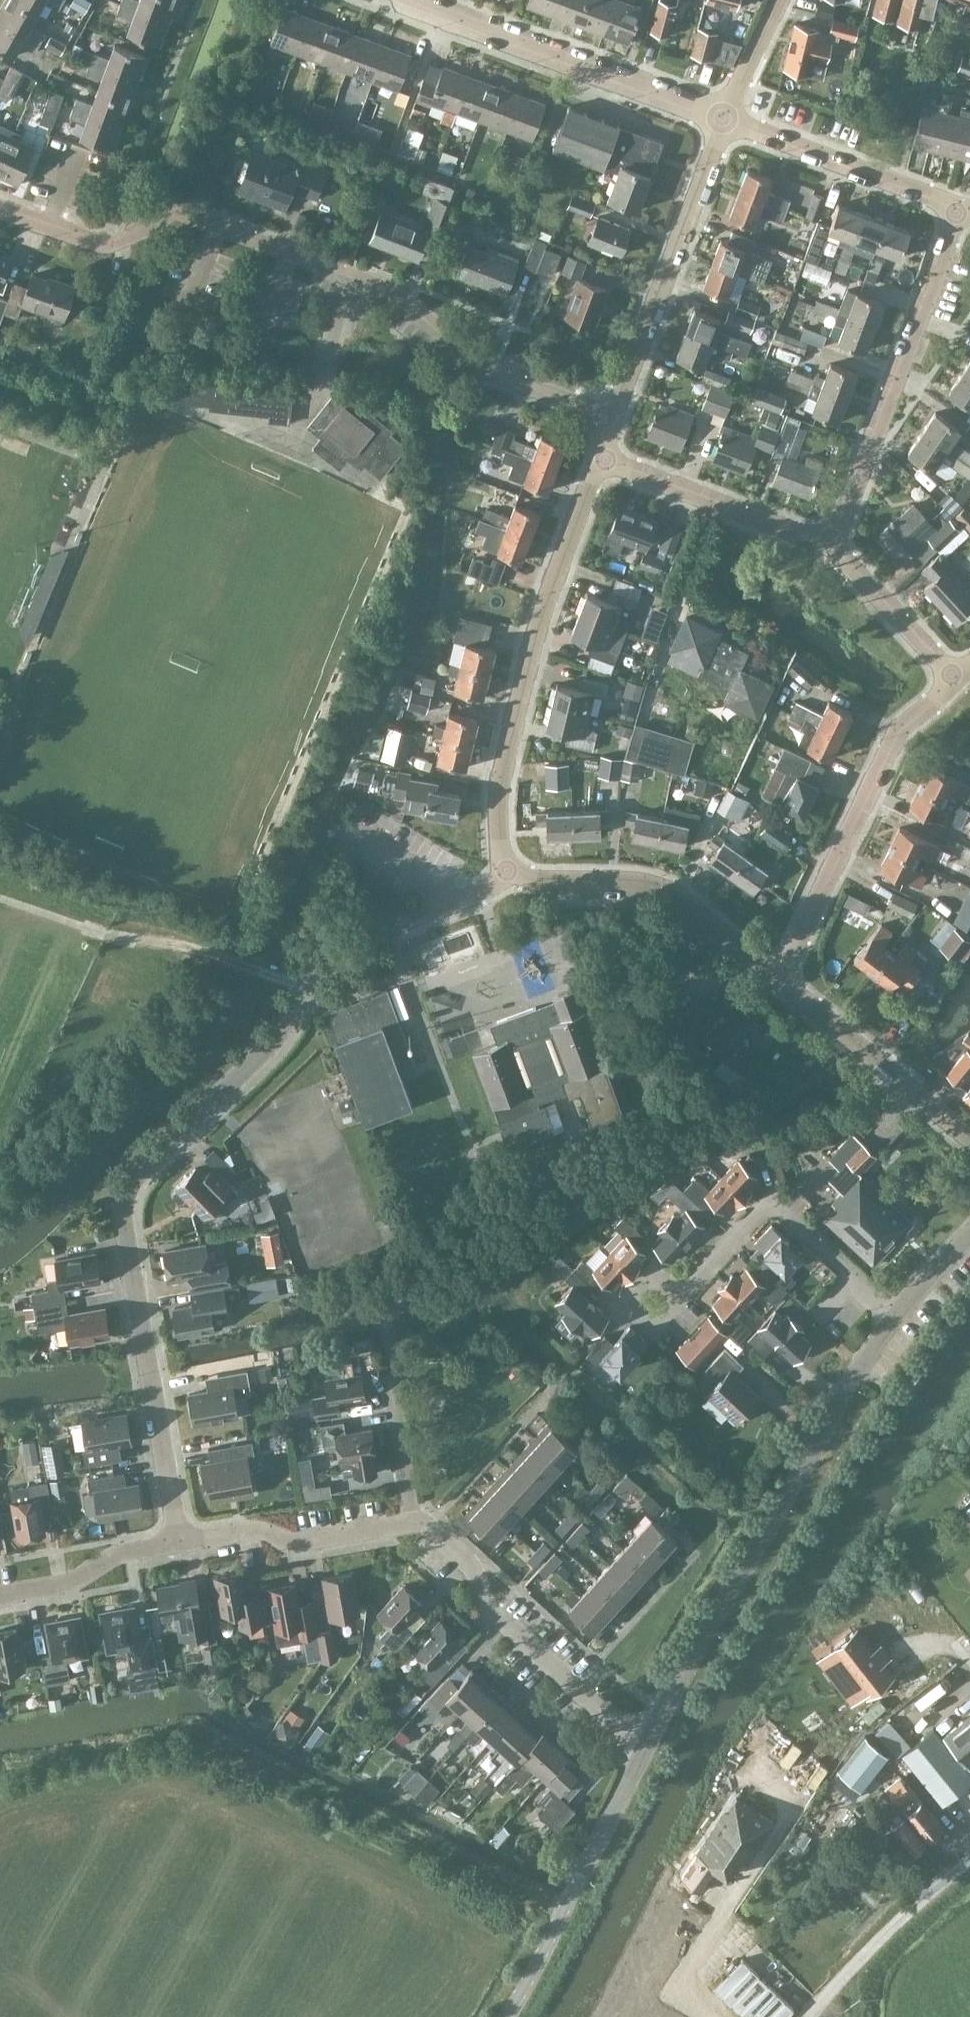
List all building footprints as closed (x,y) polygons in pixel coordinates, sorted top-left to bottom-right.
[(38,14),(15,0),(6,0),(0,11),(0,20),(39,42),(44,34),(31,26),(38,14)] [(63,0),(15,0),(38,14),(45,1),(58,9),(63,0)] [(91,1),(89,0),(71,0),(69,4),(84,12),(91,1)] [(179,0),(123,0),(121,3),(170,22),(179,0)] [(559,0),(529,0),(527,5),(554,15),(559,0)] [(588,0),(559,0),(554,15),(579,25),(588,0)] [(618,0),(588,0),(579,25),(605,35),(618,0)] [(643,9),(619,0),(618,0),(605,35),(630,44),(634,34),(641,37),(648,17),(641,14),(643,9)] [(705,1),(736,9),(738,0),(705,0),(705,1)] [(871,15),(919,27),(923,11),(932,13),(935,0),(875,0),(871,15)] [(966,5),(962,17),(969,19),(969,0),(951,0),(966,5)] [(678,6),(660,1),(651,33),(669,38),(678,6)] [(64,2),(61,9),(70,14),(73,7),(64,2)] [(162,45),(170,22),(121,3),(118,13),(134,19),(128,33),(162,45)] [(819,4),(817,13),(832,17),(834,8),(819,4)] [(297,55),(309,19),(284,10),(271,45),(297,55)] [(832,17),(828,31),(855,38),(858,24),(832,17)] [(322,64),(335,28),(309,19),(297,55),(322,64)] [(39,42),(0,20),(0,48),(14,56),(21,43),(35,51),(39,42)] [(67,21),(64,27),(73,32),(76,26),(67,21)] [(794,23),(783,68),(808,74),(812,57),(826,60),(831,41),(817,37),(819,29),(794,23)] [(699,27),(692,54),(711,59),(732,64),(742,43),(717,37),(718,32),(699,27)] [(348,74),(360,38),(335,28),(322,64),(348,74)] [(45,45),(61,54),(66,44),(50,36),(45,45)] [(372,83),(386,47),(360,38),(348,74),(372,83)] [(79,56),(81,48),(82,46),(75,43),(70,52),(79,56)] [(140,81),(149,57),(115,44),(110,59),(95,53),(91,63),(140,81)] [(54,66),(60,55),(44,46),(38,57),(54,66)] [(399,90),(411,57),(386,47),(372,83),(398,92),(399,90)] [(254,87),(265,57),(251,52),(240,82),(254,87)] [(969,75),(969,58),(962,56),(957,71),(969,75)] [(68,72),(73,63),(66,59),(61,67),(68,72)] [(131,104),(140,81),(91,63),(88,72),(103,78),(98,91),(131,104)] [(0,88),(0,96),(8,101),(20,80),(25,83),(29,76),(24,73),(12,66),(5,80),(0,88)] [(457,114),(469,78),(444,68),(437,86),(439,86),(432,104),(457,114)] [(482,123),(495,87),(469,78),(457,114),(482,123)] [(439,86),(437,86),(424,81),(416,102),(431,107),(432,104),(439,86)] [(508,132),(521,97),(495,87),(482,123),(508,132)] [(399,90),(398,92),(395,101),(405,105),(409,94),(399,90)] [(54,127),(65,95),(52,91),(40,123),(54,127)] [(123,127),(131,104),(98,91),(93,104),(78,99),(74,109),(123,127)] [(942,91),(939,102),(948,105),(950,105),(953,94),(942,91)] [(533,142),(546,106),(521,97),(508,132),(533,142)] [(279,99),(276,108),(288,113),(290,107),(286,102),(279,99)] [(928,150),(939,102),(930,100),(928,107),(922,105),(912,146),(928,150)] [(322,128),(328,108),(309,101),(302,122),(322,128)] [(953,113),(946,111),(948,105),(939,102),(928,150),(943,153),(953,113)] [(958,157),(969,110),(961,108),(959,115),(953,113),(943,153),(958,157)] [(114,149),(123,127),(74,109),(70,118),(86,124),(81,137),(114,149)] [(650,178),(663,145),(621,129),(621,128),(570,109),(554,152),(610,172),(612,166),(621,170),(610,201),(639,212),(652,179),(650,178)] [(969,110),(958,157),(969,160),(969,110)] [(8,127),(0,124),(0,164),(15,131),(8,127)] [(408,127),(398,153),(413,159),(418,161),(423,148),(418,146),(423,133),(408,127)] [(36,150),(21,143),(24,135),(15,131),(0,164),(0,177),(19,186),(36,150)] [(317,202),(326,178),(301,168),(300,171),(255,154),(242,186),(268,196),(265,204),(285,212),(292,193),(317,202)] [(513,155),(509,166),(519,169),(523,158),(513,155)] [(451,173),(454,166),(439,160),(436,168),(451,173)] [(750,170),(741,193),(786,211),(790,199),(769,191),(773,179),(750,170)] [(464,194),(471,197),(474,190),(467,187),(464,194)] [(786,211),(741,193),(732,218),(756,227),(761,213),(782,221),(785,214),(786,211)] [(814,193),(805,216),(817,220),(826,197),(814,193)] [(566,206),(589,215),(594,203),(571,194),(566,206)] [(443,230),(452,206),(439,202),(431,225),(443,230)] [(854,240),(864,214),(841,205),(831,231),(840,235),(836,245),(843,247),(847,249),(851,238),(854,240)] [(878,249),(888,223),(864,214),(854,240),(851,238),(847,249),(857,252),(861,242),(875,247),(878,249)] [(430,233),(383,215),(371,246),(419,263),(430,233)] [(622,256),(632,231),(601,219),(591,244),(622,256)] [(818,221),(804,259),(808,260),(817,264),(831,226),(818,221)] [(902,258),(912,232),(888,223),(878,249),(875,247),(867,269),(869,269),(878,272),(885,251),(902,258)] [(540,228),(537,237),(547,241),(551,232),(540,228)] [(535,237),(523,266),(535,271),(536,268),(545,246),(546,242),(535,237)] [(771,259),(747,249),(724,241),(715,265),(759,282),(759,281),(762,282),(771,259)] [(545,246),(536,268),(550,274),(559,252),(545,246)] [(853,251),(847,249),(843,247),(839,258),(849,262),(853,251)] [(469,248),(458,277),(505,295),(516,266),(484,254),(469,248)] [(12,259),(0,254),(0,290),(1,290),(12,259)] [(803,259),(790,254),(783,269),(797,275),(803,259)] [(581,281),(587,266),(569,258),(563,274),(581,281)] [(844,273),(849,262),(839,258),(834,269),(844,273)] [(808,260),(803,273),(828,282),(832,269),(817,264),(808,260)] [(755,291),(759,282),(715,265),(707,289),(726,296),(731,282),(755,291)] [(867,269),(863,280),(874,284),(878,272),(869,269),(867,269)] [(64,320),(75,287),(58,281),(58,283),(33,275),(29,288),(15,283),(9,301),(5,313),(17,317),(21,305),(64,320)] [(593,329),(609,291),(583,281),(568,319),(593,329)] [(839,307),(837,313),(876,328),(885,304),(846,289),(839,307)] [(732,296),(728,309),(750,317),(754,318),(759,305),(732,296)] [(9,301),(0,298),(0,321),(3,312),(5,313),(9,301)] [(824,313),(827,303),(816,298),(812,308),(824,313)] [(837,313),(839,307),(827,303),(824,313),(835,317),(837,313)] [(723,321),(746,329),(750,317),(728,309),(723,321)] [(697,310),(688,334),(720,347),(731,351),(744,356),(749,341),(719,329),(723,319),(697,310)] [(866,352),(876,328),(837,313),(835,317),(833,323),(846,327),(840,342),(866,352)] [(801,338),(807,341),(822,346),(826,333),(805,326),(801,338)] [(807,341),(801,338),(776,330),(772,341),(804,352),(807,341)] [(720,347),(688,334),(679,358),(705,368),(710,355),(716,357),(717,355),(720,347)] [(770,345),(767,354),(786,361),(790,351),(770,345)] [(727,359),(731,351),(720,347),(717,355),(727,359)] [(95,355),(87,352),(81,368),(90,371),(95,355)] [(776,361),(766,357),(763,363),(773,368),(776,361)] [(849,398),(859,374),(832,363),(827,377),(815,373),(814,376),(811,384),(849,398)] [(701,380),(726,389),(731,376),(705,367),(701,380)] [(798,383),(802,372),(790,368),(786,379),(798,383)] [(810,388),(811,384),(814,376),(802,372),(798,383),(810,388)] [(964,373),(950,392),(969,406),(969,377),(964,373)] [(289,425),(292,401),(272,399),(273,394),(214,387),(214,383),(184,379),(182,404),(210,407),(210,410),(268,417),(268,423),(289,425)] [(840,422),(849,398),(811,384),(810,388),(807,395),(818,399),(814,411),(840,422)] [(751,400),(780,412),(786,398),(756,386),(751,400)] [(392,430),(361,405),(338,387),(306,426),(319,436),(317,439),(345,462),(348,459),(360,469),(364,466),(380,478),(406,446),(390,433),(392,430)] [(716,412),(724,391),(713,387),(705,408),(716,412)] [(727,416),(735,395),(724,391),(716,412),(727,416)] [(682,449),(693,421),(685,418),(687,413),(669,406),(667,411),(661,409),(650,437),(682,449)] [(771,409),(765,425),(774,428),(780,413),(771,409)] [(786,457),(800,418),(786,413),(769,459),(783,463),(775,484),(791,490),(793,485),(814,493),(822,471),(786,457)] [(961,430),(937,413),(923,433),(969,464),(969,451),(954,440),(961,430)] [(747,473),(757,445),(771,450),(779,430),(774,428),(765,425),(761,423),(754,444),(751,442),(753,436),(734,429),(732,435),(725,433),(715,461),(747,473)] [(512,450),(559,468),(568,445),(544,436),(539,448),(523,442),(512,438),(515,432),(498,425),(492,442),(507,448),(512,450)] [(909,453),(934,470),(943,476),(952,475),(956,468),(969,478),(969,464),(923,433),(909,453)] [(492,453),(501,456),(504,448),(494,445),(492,453)] [(550,492),(559,468),(512,450),(507,448),(503,460),(515,464),(510,477),(550,492)] [(902,518),(879,537),(902,563),(925,542),(923,540),(926,537),(938,549),(963,527),(952,515),(952,514),(940,525),(937,528),(913,504),(900,516),(902,518)] [(532,539),(542,514),(517,505),(512,517),(486,507),(481,520),(532,539)] [(943,506),(932,517),(940,525),(952,514),(943,506)] [(969,531),(969,512),(964,506),(955,515),(969,531)] [(605,549),(620,554),(625,541),(647,550),(658,522),(621,508),(605,549)] [(532,539),(481,520),(477,530),(488,534),(483,546),(524,561),(532,539)] [(674,553),(682,531),(670,526),(662,548),(674,553)] [(658,574),(664,560),(646,553),(641,567),(658,574)] [(925,571),(934,581),(927,588),(960,622),(969,612),(969,588),(950,567),(953,564),(943,553),(925,571)] [(492,559),(485,579),(497,583),(504,563),(492,559)] [(905,589),(921,575),(911,564),(895,578),(905,589)] [(627,633),(640,601),(616,592),(611,603),(589,594),(581,615),(627,633)] [(615,665),(627,633),(581,615),(573,636),(596,644),(591,656),(615,665)] [(686,615),(671,648),(672,649),(703,663),(698,674),(709,679),(706,685),(716,689),(718,684),(732,690),(727,701),(759,716),(774,683),(743,668),(751,651),(719,636),(721,631),(689,616),(686,615)] [(449,662),(449,663),(463,666),(490,673),(495,650),(485,647),(490,624),(459,616),(454,639),(467,643),(461,665),(449,662)] [(645,626),(641,635),(656,640),(660,631),(645,626)] [(605,674),(608,663),(584,657),(581,667),(605,674)] [(788,670),(807,687),(816,676),(797,659),(788,670)] [(490,673),(463,666),(449,663),(447,672),(459,675),(455,690),(484,697),(490,673)] [(423,677),(420,689),(430,691),(433,680),(423,677)] [(606,697),(609,685),(585,679),(582,690),(558,684),(552,706),(590,715),(595,694),(606,697)] [(643,686),(628,681),(624,694),(639,699),(643,686)] [(412,690),(407,707),(426,712),(430,695),(412,690)] [(830,701),(824,714),(796,700),(791,711),(842,735),(853,713),(830,701)] [(587,727),(590,715),(552,706),(547,728),(571,734),(568,745),(593,751),(598,733),(587,727)] [(791,711),(785,722),(805,732),(800,743),(808,747),(831,758),(842,735),(791,711)] [(473,744),(478,721),(449,714),(446,726),(435,723),(432,733),(444,736),(444,737),(473,744)] [(634,721),(625,755),(685,771),(694,737),(634,721)] [(619,724),(617,731),(628,735),(630,727),(619,724)] [(387,725),(381,757),(406,762),(413,730),(387,725)] [(467,768),(473,744),(444,737),(438,761),(467,768)] [(819,785),(803,777),(812,760),(786,747),(777,766),(788,772),(774,800),(784,805),(783,806),(803,816),(819,785)] [(600,755),(598,774),(620,777),(622,757),(600,755)] [(623,758),(620,778),(638,780),(641,760),(623,758)] [(567,762),(544,763),(545,786),(567,786),(567,762)] [(930,765),(920,785),(960,805),(963,799),(969,802),(969,784),(930,765)] [(460,794),(438,790),(439,781),(409,777),(410,771),(396,769),(393,796),(403,797),(401,811),(427,814),(427,813),(455,818),(460,794)] [(355,786),(366,790),(371,774),(359,771),(355,786)] [(697,780),(694,791),(709,796),(712,784),(697,780)] [(734,791),(745,797),(749,790),(738,784),(734,791)] [(957,812),(960,805),(920,785),(911,805),(951,825),(957,812)] [(716,808),(740,821),(749,803),(725,791),(716,808)] [(598,822),(608,822),(607,811),(572,812),(573,836),(598,835),(598,822)] [(548,837),(573,836),(572,812),(537,813),(537,825),(547,825),(548,837)] [(656,842),(661,819),(628,812),(626,823),(635,825),(632,837),(656,842)] [(532,814),(519,815),(520,826),(532,825),(532,814)] [(760,832),(782,849),(793,835),(770,818),(760,832)] [(694,838),(696,827),(661,819),(656,842),(682,848),(684,837),(694,838)] [(936,856),(941,846),(900,826),(890,847),(917,859),(922,849),(936,856)] [(732,873),(745,855),(716,834),(709,843),(717,849),(710,858),(732,873)] [(913,867),(917,859),(890,847),(880,866),(921,886),(927,874),(913,867)] [(768,884),(774,875),(745,855),(732,873),(752,887),(759,877),(768,884)] [(887,905),(911,916),(918,901),(894,890),(887,905)] [(849,892),(843,903),(865,913),(870,902),(849,892)] [(959,924),(969,930),(969,902),(959,924)] [(882,922),(854,958),(871,971),(890,948),(883,942),(893,930),(882,922)] [(938,946),(956,960),(969,942),(969,939),(953,927),(938,946)] [(890,948),(871,971),(890,986),(897,978),(906,986),(918,970),(917,970),(927,956),(919,950),(907,940),(897,953),(890,948)] [(400,1072),(416,1066),(387,988),(321,1013),(332,1043),(335,1042),(365,1122),(412,1105),(404,1083),(400,1072)] [(623,1115),(604,1064),(576,988),(558,995),(561,1004),(537,1013),(535,1007),(507,1018),(509,1023),(491,1030),(495,1043),(472,1052),(508,1149),(553,1132),(560,1150),(594,1138),(590,1127),(623,1115)] [(969,1073),(969,1052),(966,1049),(946,1073),(960,1085),(969,1073)] [(822,1217),(872,1264),(911,1222),(860,1174),(877,1156),(852,1133),(828,1158),(838,1168),(828,1178),(841,1191),(831,1202),(834,1205),(822,1217)] [(747,1167),(755,1159),(749,1153),(741,1162),(738,1159),(721,1176),(744,1197),(751,1190),(746,1186),(756,1176),(747,1167)] [(223,1160),(214,1168),(225,1179),(234,1171),(223,1160)] [(177,1187),(172,1192),(173,1196),(178,1201),(183,1201),(187,1197),(209,1220),(238,1192),(225,1179),(214,1168),(212,1166),(203,1176),(195,1167),(176,1186),(177,1187)] [(744,1197),(721,1176),(709,1189),(695,1176),(683,1189),(706,1211),(707,1213),(716,1204),(723,1211),(733,1201),(737,1205),(744,1197)] [(278,1179),(264,1185),(269,1198),(270,1200),(284,1195),(278,1179)] [(683,1192),(674,1184),(666,1193),(675,1201),(683,1192)] [(697,1220),(706,1211),(685,1192),(676,1202),(685,1209),(677,1217),(673,1213),(655,1232),(659,1236),(652,1243),(670,1260),(703,1225),(697,1220)] [(634,1244),(643,1235),(623,1216),(614,1225),(625,1236),(609,1253),(632,1273),(639,1266),(634,1262),(644,1252),(634,1244)] [(785,1269),(801,1252),(771,1224),(754,1242),(771,1258),(763,1267),(784,1286),(792,1276),(785,1269)] [(228,1258),(207,1261),(204,1243),(163,1250),(168,1280),(188,1276),(190,1290),(232,1284),(228,1258)] [(281,1249),(265,1252),(267,1263),(283,1260),(281,1249)] [(63,1286),(99,1280),(95,1252),(55,1259),(58,1277),(47,1279),(48,1288),(31,1291),(34,1305),(65,1300),(63,1286)] [(625,1281),(632,1273),(609,1253),(593,1269),(582,1258),(573,1268),(594,1287),(602,1278),(611,1287),(621,1277),(625,1281)] [(590,1335),(608,1316),(585,1296),(594,1287),(573,1268),(559,1254),(550,1263),(572,1284),(555,1302),(566,1311),(562,1315),(578,1330),(582,1327),(590,1335)] [(784,1286),(763,1267),(755,1276),(746,1267),(736,1278),(732,1274),(725,1281),(747,1302),(758,1290),(773,1304),(787,1289),(784,1286)] [(275,1277),(258,1280),(262,1298),(279,1295),(275,1277)] [(735,1315),(747,1302),(725,1281),(718,1288),(722,1292),(713,1302),(722,1311),(714,1321),(727,1333),(737,1342),(749,1328),(735,1315)] [(226,1310),(225,1304),(242,1302),(239,1284),(191,1292),(193,1304),(173,1307),(178,1335),(213,1329),(211,1313),(226,1310)] [(109,1335),(104,1307),(67,1313),(65,1300),(34,1305),(13,1309),(14,1315),(35,1311),(38,1328),(66,1323),(69,1342),(109,1335)] [(787,1314),(783,1318),(775,1309),(747,1339),(764,1354),(775,1343),(793,1361),(810,1342),(800,1333),(803,1329),(787,1314)] [(727,1333),(714,1321),(708,1315),(676,1349),(695,1367),(727,1333)] [(620,1372),(647,1343),(629,1326),(613,1343),(604,1335),(585,1355),(595,1364),(602,1356),(620,1372)] [(370,1336),(358,1338),(360,1349),(372,1347),(370,1336)] [(761,1397),(735,1373),(743,1365),(724,1348),(704,1370),(717,1381),(705,1394),(736,1424),(761,1397)] [(326,1394),(285,1401),(288,1421),(339,1412),(337,1400),(364,1396),(360,1372),(349,1374),(349,1369),(349,1368),(348,1367),(348,1366),(347,1365),(347,1364),(346,1363),(345,1362),(344,1362),(343,1361),(342,1360),(341,1360),(340,1360),(339,1360),(338,1360),(337,1360),(336,1360),(335,1360),(334,1360),(333,1361),(332,1361),(331,1362),(330,1363),(329,1364),(329,1365),(328,1365),(328,1366),(328,1367),(327,1368),(327,1369),(327,1370),(327,1371),(327,1372),(327,1373),(328,1377),(324,1378),(326,1394)] [(261,1379),(272,1378),(270,1366),(259,1368),(261,1379)] [(207,1390),(188,1393),(193,1424),(237,1416),(237,1412),(249,1410),(246,1394),(250,1393),(246,1369),(204,1376),(207,1390)] [(284,1376),(276,1378),(278,1386),(286,1385),(284,1376)] [(118,1443),(131,1441),(126,1413),(81,1420),(86,1448),(81,1448),(84,1465),(121,1458),(118,1443)] [(564,1417),(555,1427),(574,1444),(583,1434),(564,1417)] [(339,1459),(352,1457),(355,1475),(375,1472),(372,1454),(374,1453),(370,1428),(344,1432),(342,1420),(318,1424),(322,1444),(336,1442),(339,1459)] [(560,1463),(574,1447),(546,1422),(532,1437),(560,1463)] [(546,1478),(560,1463),(532,1437),(518,1452),(546,1478)] [(25,1441),(27,1454),(39,1452),(36,1439),(25,1441)] [(234,1495),(252,1492),(246,1457),(254,1456),(251,1440),(207,1448),(209,1462),(200,1464),(205,1493),(233,1488),(234,1495)] [(533,1493),(546,1478),(518,1452),(505,1468),(533,1493)] [(63,1464),(46,1467),(48,1476),(64,1473),(63,1464)] [(519,1508),(533,1493),(505,1468),(491,1483),(519,1508)] [(143,1509),(138,1483),(125,1485),(123,1472),(87,1478),(89,1492),(94,1492),(98,1517),(143,1509)] [(53,1496),(62,1494),(60,1478),(50,1479),(53,1496)] [(18,1536),(43,1532),(39,1506),(50,1504),(46,1480),(26,1484),(9,1487),(11,1501),(18,1536)] [(596,1497),(605,1488),(597,1481),(589,1490),(596,1497)] [(505,1523),(519,1508),(491,1483),(477,1498),(505,1523)] [(588,1506),(596,1497),(589,1490),(580,1499),(588,1506)] [(616,1498),(609,1492),(609,1491),(600,1500),(608,1507),(616,1498)] [(646,1494),(639,1502),(653,1515),(661,1507),(646,1494)] [(491,1539),(505,1523),(477,1498),(464,1512),(463,1513),(473,1523),(491,1539)] [(600,1517),(608,1507),(600,1500),(592,1510),(600,1517)] [(460,1508),(450,1519),(464,1532),(473,1523),(463,1513),(464,1512),(460,1508)] [(569,1526),(578,1517),(571,1510),(562,1519),(569,1526)] [(664,1557),(678,1542),(650,1517),(636,1532),(664,1557)] [(561,1535),(569,1526),(562,1519),(554,1528),(561,1535)] [(574,1529),(581,1536),(589,1526),(582,1520),(574,1529)] [(573,1545),(581,1536),(574,1529),(566,1539),(573,1545)] [(650,1573),(664,1557),(636,1532),(622,1547),(650,1573)] [(542,1557),(550,1548),(542,1541),(534,1550),(542,1557)] [(636,1588),(650,1573),(622,1547),(609,1562),(636,1588)] [(533,1566),(542,1557),(534,1550),(526,1559),(533,1566)] [(553,1568),(561,1559),(554,1552),(546,1561),(553,1568)] [(545,1577),(553,1568),(546,1561),(537,1570),(545,1577)] [(623,1603),(636,1588),(609,1562),(595,1578),(623,1603)] [(238,1625),(262,1621),(257,1593),(245,1595),(241,1572),(213,1576),(219,1612),(235,1609),(238,1625)] [(326,1618),(357,1612),(350,1573),(323,1578),(327,1600),(323,1600),(326,1618)] [(609,1618),(623,1603),(595,1578),(581,1593),(609,1618)] [(193,1580),(156,1586),(162,1616),(175,1614),(179,1638),(199,1635),(200,1640),(214,1637),(210,1613),(199,1615),(197,1599),(193,1580)] [(301,1635),(314,1632),(309,1601),(297,1603),(293,1583),(268,1588),(275,1628),(277,1644),(302,1640),(301,1635)] [(404,1621),(421,1602),(402,1585),(378,1611),(390,1623),(378,1636),(393,1650),(412,1629),(404,1621)] [(595,1634),(609,1618),(581,1593),(567,1608),(595,1634)] [(138,1638),(132,1606),(100,1612),(102,1628),(105,1640),(107,1650),(126,1646),(134,1688),(159,1683),(155,1662),(154,1663),(149,1636),(138,1638)] [(65,1658),(85,1654),(78,1616),(45,1622),(51,1654),(40,1656),(45,1683),(69,1679),(65,1658)] [(438,1658),(458,1636),(439,1618),(412,1648),(425,1660),(415,1671),(430,1685),(447,1666),(438,1658)] [(22,1668),(14,1627),(0,1630),(0,1672),(22,1668)] [(102,1628),(93,1630),(96,1642),(105,1640),(102,1628)] [(842,1662),(829,1672),(851,1701),(864,1691),(866,1694),(892,1675),(881,1661),(889,1655),(880,1644),(873,1650),(856,1628),(831,1648),(842,1662)] [(330,1630),(317,1632),(321,1659),(335,1657),(330,1630)] [(215,1644),(203,1646),(206,1659),(217,1657),(215,1644)] [(460,1710),(485,1682),(470,1668),(457,1683),(448,1674),(428,1697),(443,1711),(452,1702),(460,1710)] [(466,1735),(500,1696),(485,1682),(460,1710),(469,1719),(459,1728),(466,1735)] [(404,1715),(422,1696),(412,1687),(394,1705),(404,1715)] [(47,1697),(49,1708),(61,1706),(59,1695),(47,1697)] [(363,1695),(352,1707),(361,1715),(372,1703),(363,1695)] [(490,1738),(515,1710),(500,1696),(466,1735),(473,1743),(484,1732),(490,1738)] [(239,1714),(246,1719),(253,1710),(246,1704),(239,1714)] [(484,1773),(472,1785),(482,1795),(493,1782),(539,1731),(531,1724),(515,1710),(490,1738),(499,1745),(491,1755),(497,1761),(484,1774),(484,1773)] [(945,1734),(947,1736),(944,1739),(933,1726),(922,1735),(924,1737),(903,1756),(941,1805),(964,1786),(965,1787),(969,1783),(969,1773),(964,1766),(969,1763),(969,1764),(969,1714),(945,1734)] [(283,1717),(273,1732),(288,1741),(298,1726),(283,1717)] [(890,1719),(876,1730),(897,1755),(910,1743),(890,1719)] [(318,1725),(304,1744),(313,1751),(327,1731),(318,1725)] [(569,1747),(553,1733),(545,1726),(539,1731),(493,1782),(503,1792),(517,1777),(523,1783),(536,1769),(543,1775),(569,1747)] [(399,1728),(393,1734),(403,1743),(409,1737),(399,1728)] [(866,1735),(839,1770),(861,1787),(888,1753),(866,1735)] [(559,1789),(584,1761),(569,1747),(543,1775),(552,1783),(559,1789)] [(410,1765),(397,1778),(403,1783),(415,1769),(410,1765)] [(413,1792),(428,1776),(417,1767),(415,1769),(403,1783),(413,1792)] [(942,1828),(921,1802),(899,1775),(885,1787),(890,1794),(889,1795),(897,1805),(927,1840),(942,1828)] [(413,1792),(427,1803),(440,1787),(428,1776),(413,1792)] [(556,1792),(559,1789),(552,1783),(538,1800),(544,1806),(537,1813),(547,1822),(565,1801),(556,1792)] [(738,1791),(682,1874),(706,1890),(724,1865),(734,1871),(749,1850),(758,1856),(782,1821),(738,1791)] [(927,1840),(897,1805),(889,1795),(879,1803),(895,1823),(890,1827),(911,1853),(927,1840)] [(834,1827),(823,1842),(832,1849),(843,1834),(834,1827)] [(850,1852),(825,1878),(837,1890),(862,1863),(850,1852)] [(714,1987),(745,2016),(785,2016),(793,2008),(741,1958),(714,1987)]
